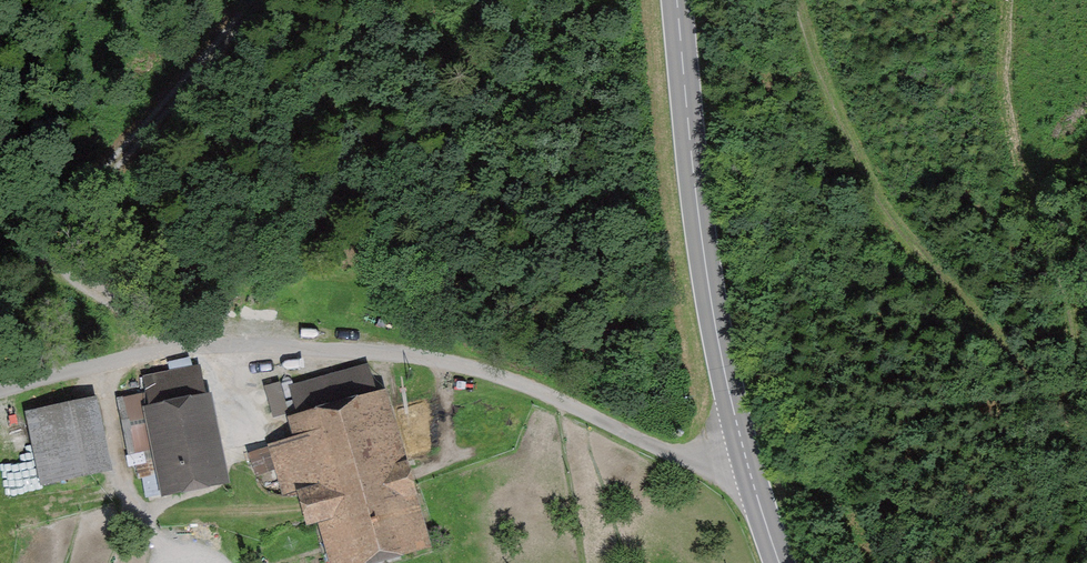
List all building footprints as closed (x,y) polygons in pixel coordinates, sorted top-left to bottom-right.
[(206,370),(143,379),(160,489),(223,480),(206,370)] [(290,418),(313,495),(297,499),(305,527),(321,522),(333,562),(366,562),(424,546),(378,392),(290,418)] [(95,396),(24,410),(38,483),(109,469),(95,396)] [(252,455),(261,476),(277,468),(268,448),(252,455)]
